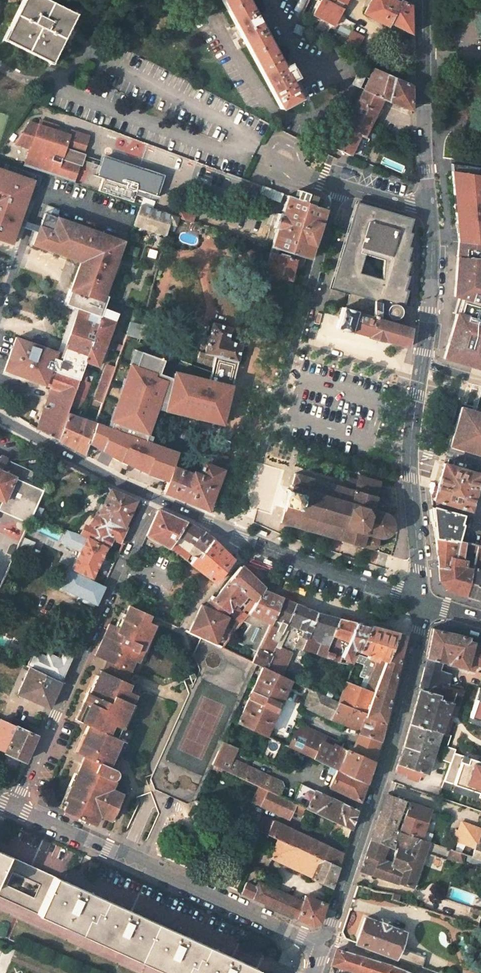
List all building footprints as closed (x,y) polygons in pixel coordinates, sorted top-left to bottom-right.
[(4,39),(52,63),(76,15),(47,0),(23,0),(4,39)] [(280,109),(299,98),(289,81),(295,77),(288,64),(282,68),(246,0),(222,0),(280,109)] [(389,0),(372,0),(364,14),(388,27),(389,24),(410,35),(409,7),(401,2),(399,5),(389,0)] [(367,54),(374,39),(303,7),(296,21),(367,54)] [(370,123),(381,100),(411,112),(411,87),(373,69),(368,80),(363,90),(352,114),(370,123)] [(368,80),(357,74),(352,85),(363,90),(368,80)] [(360,134),(364,136),(370,124),(370,123),(352,114),(335,149),(339,150),(350,156),(360,134)] [(65,159),(68,149),(82,154),(89,135),(70,129),(68,134),(55,129),(57,124),(38,118),(36,123),(27,120),(14,142),(28,147),(22,165),(73,183),(79,164),(65,159)] [(79,164),(82,154),(68,149),(65,159),(79,164)] [(155,197),(161,180),(103,161),(97,177),(103,179),(137,190),(155,197)] [(457,245),(480,248),(480,171),(450,167),(452,198),(457,197),(459,215),(454,216),(457,245)] [(0,169),(0,234),(13,238),(17,226),(19,221),(33,181),(0,169)] [(133,203),(137,190),(103,179),(99,191),(133,203)] [(282,195),(262,188),(260,193),(280,201),(282,195)] [(314,206),(317,198),(298,191),(295,199),(314,206)] [(295,199),(288,196),(282,215),(278,214),(274,228),(278,229),(272,247),(311,259),(327,211),(314,206),(295,199)] [(399,317),(400,316),(401,314),(401,312),(400,311),(399,309),(398,308),(397,307),(396,306),(397,305),(401,306),(406,292),(402,291),(407,276),(403,275),(407,263),(404,262),(408,248),(405,247),(409,233),(406,233),(410,220),(357,204),(331,289),(349,295),(349,298),(345,309),(342,308),(336,329),(346,332),(350,334),(350,333),(373,340),(406,351),(409,331),(405,329),(389,324),(390,320),(392,321),(394,321),(396,320),(397,320),(398,319),(399,317)] [(141,205),(134,226),(166,237),(169,224),(172,215),(141,205)] [(193,222),(195,215),(181,212),(180,218),(193,222)] [(78,310),(101,318),(105,308),(108,298),(109,296),(106,295),(123,241),(43,214),(38,227),(36,233),(32,245),(80,262),(65,305),(78,310)] [(169,224),(177,226),(180,218),(172,215),(169,224)] [(38,227),(19,221),(17,226),(36,233),(38,227)] [(0,234),(0,241),(10,245),(13,238),(0,234)] [(457,245),(455,258),(452,298),(459,301),(442,360),(480,371),(480,248),(457,245)] [(291,281),(296,263),(270,254),(264,273),(266,274),(279,277),(291,281)] [(99,366),(118,312),(105,308),(101,318),(86,361),(99,366)] [(4,372),(44,387),(45,386),(51,388),(36,429),(57,441),(67,413),(70,405),(82,372),(86,361),(101,318),(78,310),(62,354),(16,339),(4,372)] [(127,334),(139,338),(141,331),(143,325),(131,322),(127,334)] [(238,362),(242,345),(229,342),(232,327),(214,323),(206,354),(199,353),(197,363),(212,367),(215,357),(238,362)] [(185,415),(223,424),(238,362),(215,357),(212,367),(209,380),(174,371),(172,378),(160,373),(164,360),(135,349),(110,419),(149,433),(158,408),(159,405),(186,411),(185,415)] [(94,399),(95,403),(101,405),(113,374),(115,370),(109,368),(105,370),(94,399)] [(70,405),(77,407),(84,400),(90,384),(86,383),(88,374),(82,372),(70,405)] [(470,409),(460,406),(448,447),(480,457),(480,412),(470,409)] [(87,443),(95,423),(67,413),(57,441),(83,455),(87,443)] [(107,427),(95,423),(87,443),(119,460),(132,467),(147,473),(167,481),(170,474),(172,468),(178,454),(145,442),(149,433),(110,419),(107,427)] [(209,452),(200,475),(197,474),(192,473),(191,476),(172,468),(170,474),(167,481),(162,492),(207,511),(208,506),(227,458),(209,452)] [(5,501),(1,511),(29,524),(44,491),(31,485),(36,473),(11,463),(10,465),(7,464),(9,460),(2,456),(1,458),(0,457),(0,499),(5,501)] [(201,464),(197,462),(192,473),(197,474),(201,464)] [(470,512),(480,476),(480,474),(443,463),(433,501),(470,512)] [(345,489),(295,474),(290,490),(287,489),(282,506),(285,507),(280,522),(369,549),(373,549),(376,547),(378,544),(378,540),(376,537),(381,537),(385,535),(388,533),(391,528),(392,524),(391,520),(390,515),(387,513),(383,511),(386,508),(387,505),(386,501),(384,499),(387,490),(379,488),(380,483),(358,477),(357,481),(348,478),(345,489)] [(98,516),(124,528),(136,502),(110,489),(98,516)] [(432,508),(435,536),(455,541),(460,524),(458,524),(460,515),(432,508)] [(185,524),(158,511),(146,537),(164,547),(172,551),(176,543),(178,538),(185,524)] [(124,529),(124,528),(98,516),(96,515),(90,528),(92,529),(91,531),(87,529),(83,536),(88,539),(87,541),(106,550),(110,541),(117,544),(118,542),(123,544),(125,539),(120,537),(124,529)] [(193,545),(202,552),(199,556),(197,554),(195,558),(193,558),(189,564),(214,585),(233,562),(213,543),(214,541),(199,532),(194,528),(185,524),(178,538),(193,545)] [(106,550),(87,541),(67,533),(61,545),(81,554),(73,571),(75,572),(74,575),(72,574),(64,590),(81,598),(79,601),(94,608),(103,588),(90,582),(91,579),(93,580),(102,560),(106,550)] [(447,568),(450,555),(465,558),(468,543),(455,541),(435,536),(438,567),(447,568)] [(185,561),(189,554),(176,543),(172,551),(185,561)] [(479,545),(477,545),(472,572),(466,597),(480,601),(480,546),(479,545)] [(439,580),(448,591),(453,592),(466,597),(472,572),(465,570),(467,558),(465,558),(450,555),(447,568),(438,567),(439,580)] [(235,610),(247,597),(256,604),(265,591),(240,568),(222,591),(215,599),(213,597),(211,600),(227,612),(230,607),(235,610)] [(252,610),(248,616),(251,617),(245,626),(248,628),(234,646),(254,654),(281,599),(265,591),(256,604),(252,610)] [(260,668),(264,670),(295,605),(281,599),(254,654),(249,663),(253,665),(260,668)] [(227,612),(211,600),(205,608),(202,607),(186,635),(202,642),(219,650),(240,624),(241,624),(225,616),(227,612)] [(280,677),(292,650),(299,648),(303,650),(318,615),(295,605),(264,670),(280,677)] [(252,610),(248,607),(242,615),(246,618),(248,616),(252,610)] [(97,656),(96,659),(106,664),(134,676),(135,673),(156,627),(147,623),(149,617),(128,608),(118,631),(110,628),(97,656)] [(242,615),(241,614),(236,619),(241,624),(246,618),(242,615)] [(303,650),(314,655),(323,636),(331,618),(320,616),(318,615),(303,650)] [(246,618),(241,624),(240,624),(245,626),(251,617),(248,616),(246,618)] [(323,636),(332,639),(339,620),(331,618),(323,636)] [(342,642),(348,643),(357,624),(339,620),(332,639),(342,642)] [(341,659),(346,661),(344,666),(352,669),(354,663),(357,656),(359,652),(369,627),(357,624),(348,643),(341,658),(341,659)] [(398,634),(369,627),(359,652),(367,656),(366,658),(378,662),(370,683),(366,693),(361,691),(344,684),(335,703),(367,717),(398,634)] [(433,629),(426,658),(440,663),(473,672),(474,666),(480,668),(480,650),(473,647),(473,644),(467,642),(468,638),(433,629)] [(384,724),(405,636),(398,634),(367,717),(384,724)] [(161,770),(167,788),(195,800),(211,764),(221,739),(253,665),(249,663),(219,650),(202,642),(198,653),(204,669),(161,770)] [(342,642),(337,656),(341,658),(348,643),(342,642)] [(63,652),(60,658),(70,663),(75,651),(68,648),(65,653),(63,652)] [(26,665),(29,666),(61,682),(70,663),(60,658),(47,652),(45,655),(34,650),(26,665)] [(357,656),(354,663),(363,666),(366,658),(357,656)] [(363,666),(359,679),(364,681),(361,691),(366,693),(370,683),(378,662),(366,658),(363,666)] [(473,711),(479,690),(469,686),(467,693),(461,691),(462,685),(453,682),(451,687),(447,686),(448,683),(450,675),(438,670),(440,663),(426,658),(421,679),(418,689),(420,690),(438,696),(437,698),(451,703),(459,706),(473,711)] [(104,670),(102,675),(136,690),(138,684),(140,679),(137,677),(134,676),(106,664),(104,670)] [(29,666),(17,693),(49,708),(61,682),(29,666)] [(264,670),(260,668),(235,723),(264,736),(289,681),(280,677),(264,670)] [(136,690),(102,675),(91,698),(88,696),(76,722),(89,728),(117,741),(140,691),(136,690)] [(448,715),(451,703),(437,698),(438,696),(420,690),(410,724),(441,733),(448,715)] [(479,690),(473,711),(480,713),(480,691),(479,690)] [(128,731),(145,694),(142,692),(140,691),(117,741),(121,743),(112,764),(118,767),(121,762),(134,734),(128,731)] [(303,706),(331,719),(338,704),(309,691),(303,706)] [(6,709),(15,712),(19,701),(10,697),(6,709)] [(459,706),(451,703),(448,715),(455,717),(459,706)] [(361,733),(367,717),(338,704),(331,719),(361,733)] [(27,722),(4,712),(1,718),(24,729),(27,722)] [(361,733),(360,735),(379,742),(384,724),(367,717),(361,733)] [(26,761),(37,735),(24,729),(1,718),(0,718),(0,749),(26,761)] [(41,727),(28,721),(24,729),(37,735),(41,727)] [(338,769),(366,782),(373,762),(353,752),(348,750),(346,754),(339,751),(342,743),(300,723),(295,733),(294,732),(288,746),(338,769)] [(394,773),(406,777),(405,778),(418,782),(421,774),(427,776),(441,733),(410,724),(402,752),(394,773)] [(89,728),(76,755),(84,759),(116,773),(118,767),(112,764),(121,743),(117,741),(89,728)] [(353,752),(373,762),(374,756),(379,742),(360,735),(353,752)] [(279,795),(285,783),(232,758),(237,747),(221,739),(211,764),(268,790),(279,795)] [(472,763),(473,759),(453,754),(454,749),(444,747),(440,761),(447,763),(442,786),(480,795),(480,765),(472,763)] [(69,801),(65,809),(95,823),(99,815),(108,818),(113,805),(117,807),(122,795),(112,790),(115,783),(112,781),(113,779),(114,779),(116,778),(117,776),(117,774),(116,773),(84,759),(66,799),(69,801)] [(338,769),(330,786),(360,800),(366,782),(338,769)] [(357,808),(301,783),(292,801),(306,807),(338,822),(341,824),(351,828),(357,808)] [(268,790),(262,805),(289,817),(292,809),(303,814),(306,807),(292,801),(279,795),(268,790)] [(393,848),(399,832),(397,831),(404,814),(401,813),(406,801),(387,794),(370,841),(385,846),(392,849),(393,848)] [(422,840),(432,811),(411,803),(401,833),(422,840)] [(343,853),(253,811),(246,824),(267,834),(320,858),(338,867),(343,853)] [(465,822),(457,845),(479,852),(480,844),(480,828),(465,822)] [(341,824),(339,831),(348,836),(351,828),(341,824)] [(397,849),(392,865),(379,861),(385,846),(370,841),(360,870),(413,888),(425,851),(428,843),(428,842),(422,840),(401,833),(399,832),(393,848),(397,849)] [(271,856),(313,876),(320,858),(267,834),(255,861),(266,866),(271,856)] [(448,850),(428,843),(425,851),(428,852),(427,854),(445,860),(445,858),(448,850)] [(464,855),(448,850),(445,858),(461,863),(464,855)] [(0,853),(0,880),(10,857),(0,853)] [(312,877),(331,885),(338,867),(320,858),(313,876),(312,877)] [(55,877),(39,915),(168,972),(258,972),(259,970),(55,877)] [(326,902),(305,895),(302,901),(258,882),(256,885),(246,881),(241,892),(262,902),(312,925),(319,922),(326,902)] [(406,933),(366,918),(357,943),(422,967),(426,956),(400,947),(406,933)] [(357,972),(408,972),(382,963),(337,949),(332,964),(357,972)]
